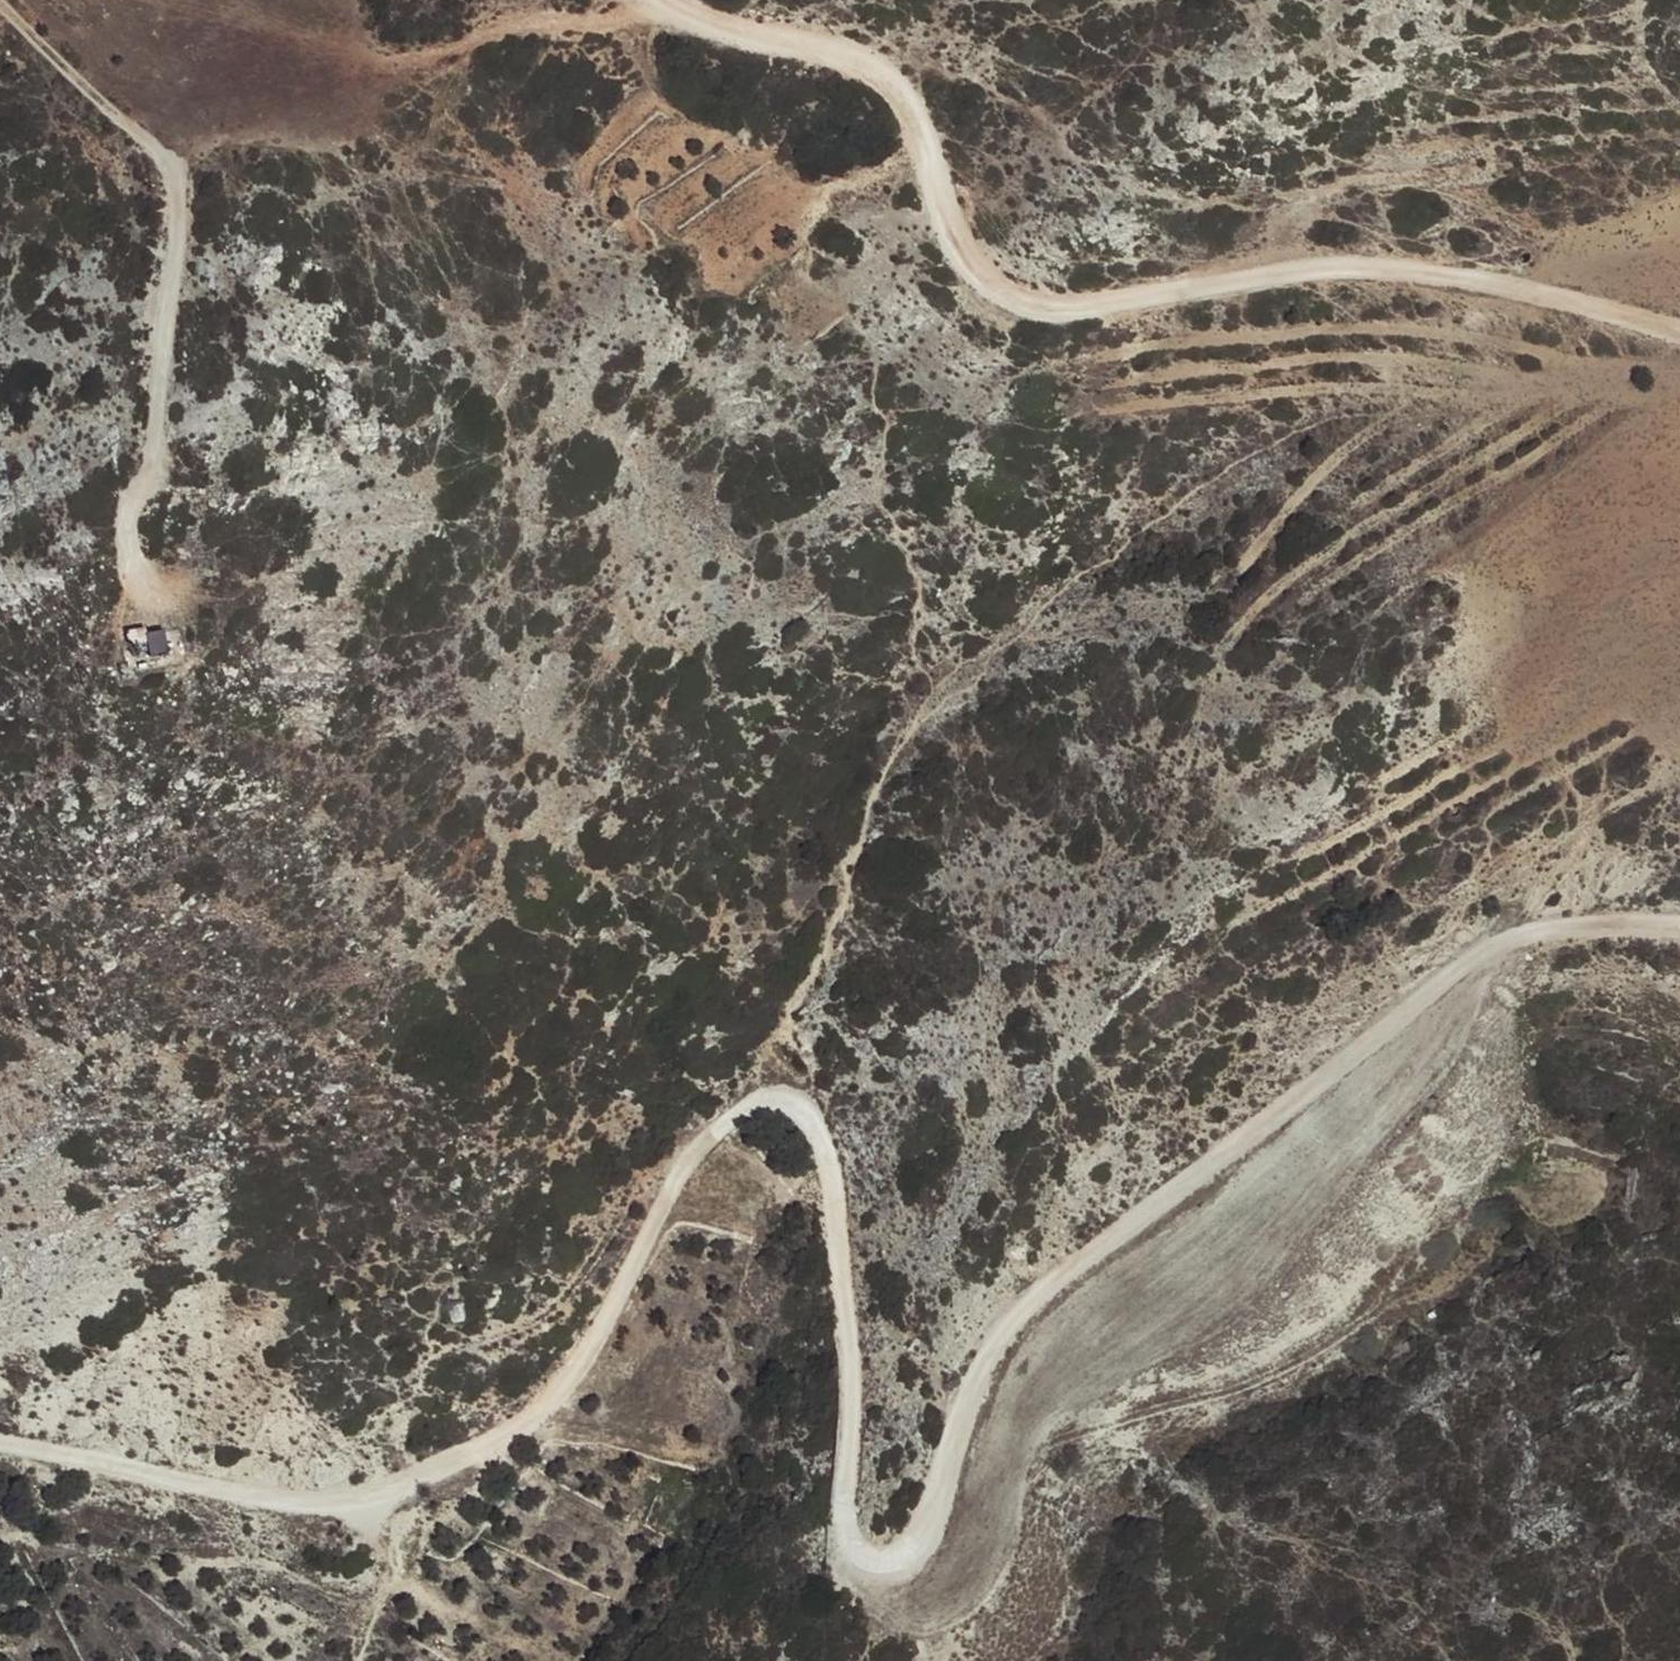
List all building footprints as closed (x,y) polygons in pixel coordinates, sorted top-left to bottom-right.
[(126,642),(144,640),(143,635),(141,628),(123,633),(126,642)] [(143,635),(144,640),(147,657),(154,655),(165,654),(160,632),(143,635)]
